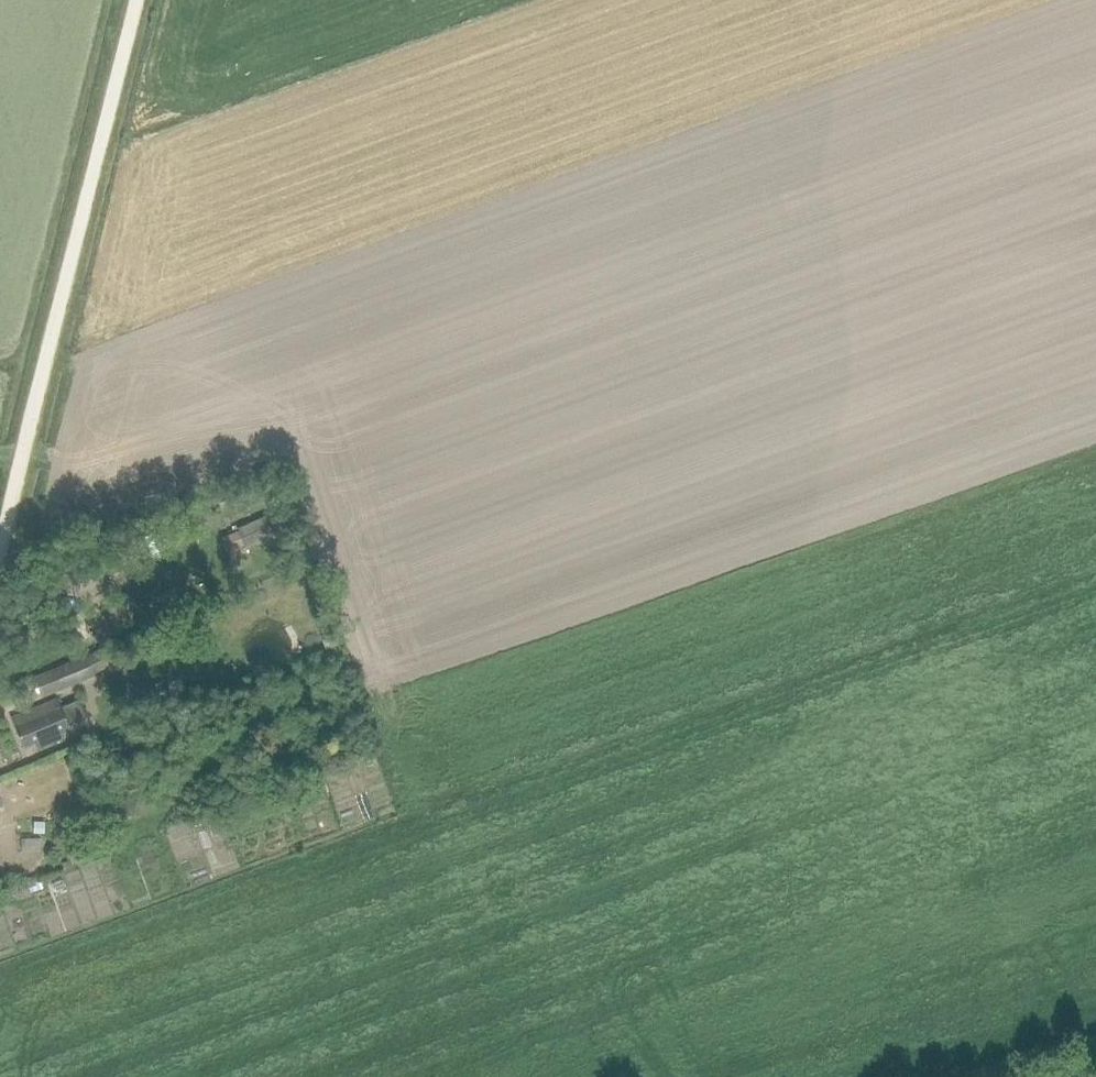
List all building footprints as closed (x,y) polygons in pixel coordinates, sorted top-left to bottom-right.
[(236,528),(237,530),(221,537),(228,553),(245,546),(245,548),(274,535),(265,516),(236,528)] [(83,580),(100,573),(95,561),(79,567),(83,580)] [(319,631),(325,647),(337,642),(331,626),(319,631)] [(107,666),(100,649),(85,655),(85,653),(32,676),(41,697),(94,675),(93,673),(107,666)] [(175,702),(165,679),(130,694),(140,717),(175,702)] [(79,701),(74,703),(61,709),(57,699),(11,718),(23,747),(34,743),(37,749),(79,731),(81,736),(91,731),(79,701)]
